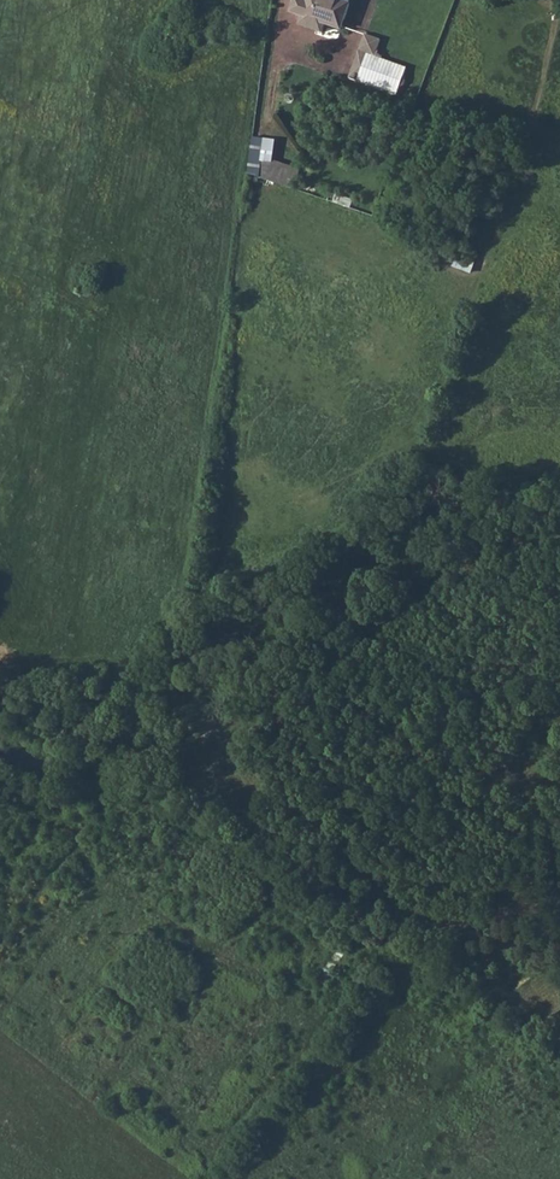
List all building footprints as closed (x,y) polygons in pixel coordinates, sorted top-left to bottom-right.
[(348,0),(294,0),(293,3),(341,20),(348,0)] [(399,91),(408,63),(378,51),(382,38),(365,32),(353,66),(358,76),(399,91)] [(295,163),(274,160),(277,137),(253,135),(248,176),(293,181),(295,163)] [(451,252),(448,265),(473,270),(476,257),(451,252)]
